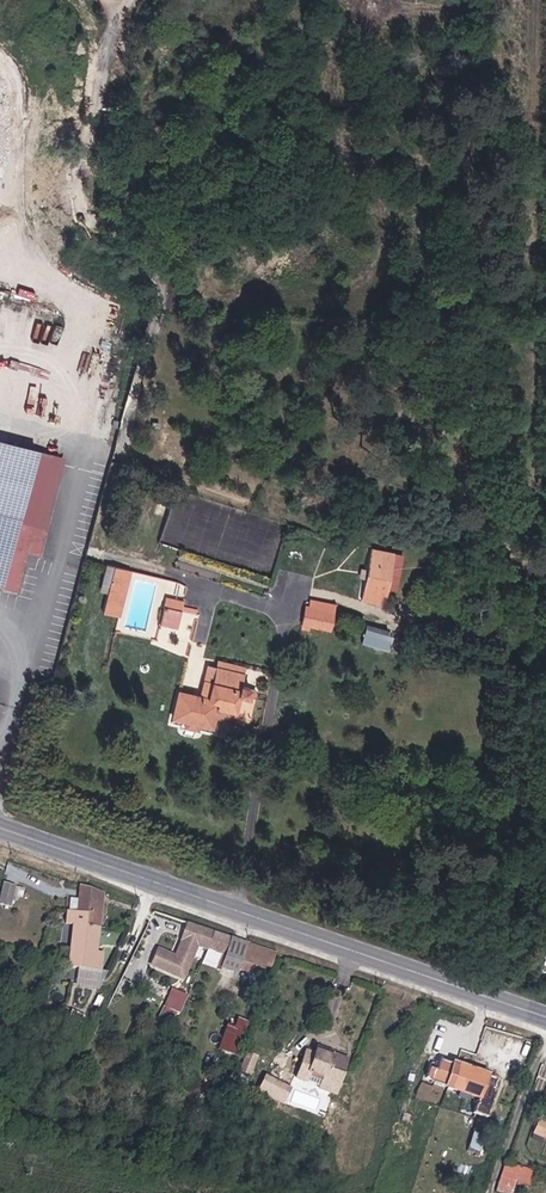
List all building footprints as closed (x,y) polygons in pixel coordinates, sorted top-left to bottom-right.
[(45,541),(51,522),(67,460),(0,442),(0,589),(15,593),(26,552),(42,556),(45,541)] [(174,493),(160,542),(235,563),(236,560),(240,561),(253,516),(174,493)] [(168,515),(170,500),(159,498),(156,513),(168,515)] [(394,552),(372,548),(365,584),(388,588),(394,552)] [(131,572),(107,566),(103,585),(110,587),(104,614),(121,618),(131,572)] [(388,588),(365,584),(363,599),(385,603),(388,588)] [(185,602),(167,598),(165,607),(183,611),(185,602)] [(334,605),(310,600),(309,607),(306,607),(303,624),(330,629),(334,605)] [(183,611),(165,607),(162,624),(179,628),(183,611)] [(366,623),(361,642),(393,650),(398,631),(366,623)] [(217,661),(216,667),(244,673),(245,667),(217,661)] [(216,667),(209,665),(202,697),(179,692),(173,718),(212,727),(215,716),(248,723),(255,688),(241,685),(244,673),(216,667)] [(16,906),(22,886),(12,884),(6,904),(16,906)] [(86,893),(83,910),(77,910),(75,928),(96,935),(102,896),(86,893)] [(77,910),(68,909),(65,925),(75,928),(77,910)] [(179,942),(199,950),(208,954),(215,935),(185,924),(179,942)] [(103,950),(94,948),(96,935),(75,928),(69,963),(100,968),(103,950)] [(208,954),(227,961),(235,943),(215,935),(208,954)] [(199,950),(179,942),(173,956),(159,951),(152,970),(187,982),(199,950)] [(279,957),(247,946),(236,969),(269,982),(279,957)] [(161,1014),(178,1019),(188,993),(170,987),(161,1014)] [(238,1017),(236,1025),(226,1023),(220,1050),(238,1054),(246,1019),(238,1017)] [(324,1088),(339,1094),(354,1055),(322,1043),(320,1049),(312,1046),(302,1074),(326,1083),(324,1088)] [(250,1070),(259,1051),(251,1047),(242,1066),(250,1070)] [(472,1108),(484,1113),(497,1075),(445,1055),(444,1059),(440,1058),(439,1062),(434,1061),(430,1071),(450,1079),(449,1083),(459,1087),(457,1092),(464,1095),(466,1090),(478,1094),(472,1108)] [(263,1087),(284,1097),(290,1085),(269,1075),(263,1087)] [(545,1137),(545,1119),(538,1118),(535,1135),(545,1137)] [(409,1155),(414,1142),(395,1135),(390,1148),(409,1155)] [(505,1161),(495,1190),(503,1192),(512,1192),(516,1181),(528,1185),(533,1171),(505,1161)]
